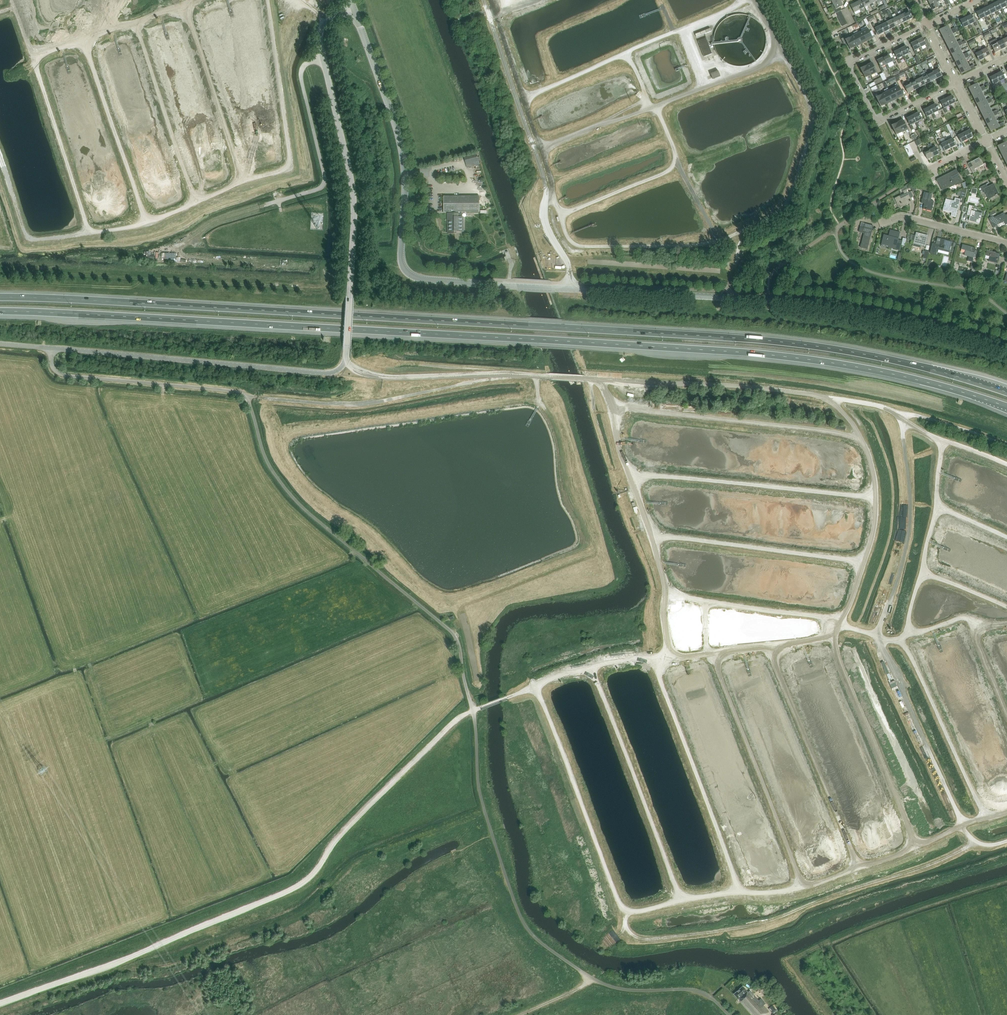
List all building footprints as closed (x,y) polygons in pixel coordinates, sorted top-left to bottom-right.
[(842,10),(841,7),(843,6),(840,0),(833,4),(832,5),(834,10),(835,13),(840,10),(841,11),(842,10)] [(861,0),(856,3),(860,10),(861,11),(863,10),(862,8),(865,7),(861,0)] [(868,0),(861,0),(865,7),(867,10),(869,9),(867,6),(870,4),(868,0)] [(998,1),(1002,9),(1003,8),(1006,7),(1006,9),(1006,6),(1004,0),(1001,0),(998,1)] [(939,1),(937,2),(936,1),(930,4),(933,10),(939,7),(939,8),(943,7),(942,5),(940,5),(939,1)] [(993,4),(996,11),(997,11),(1000,9),(1002,13),(1004,12),(1003,8),(1002,9),(998,1),(998,2),(993,4)] [(860,10),(856,3),(850,5),(854,13),(860,10)] [(987,7),(991,14),(992,14),(995,12),(997,16),(999,15),(997,11),(996,11),(993,4),(992,4),(987,7)] [(982,9),(985,17),(986,16),(990,15),(992,18),(994,17),(992,14),(991,14),(987,7),(982,9)] [(900,10),(902,15),(903,14),(907,21),(913,18),(912,18),(909,11),(904,13),(902,9),(900,10)] [(988,20),(986,16),(985,17),(982,9),(982,10),(977,12),(976,12),(980,19),(980,20),(984,17),(986,21),(988,20)] [(894,13),(897,17),(898,17),(901,24),(907,21),(903,14),(902,15),(899,16),(896,12),(894,13)] [(966,17),(969,25),(970,24),(974,23),(975,26),(978,25),(976,21),(975,22),(971,15),(972,15),(971,14),(971,15),(966,17)] [(889,16),(891,20),(892,20),(895,27),(901,24),(898,17),(897,17),(893,19),(891,15),(889,16)] [(972,28),(970,24),(969,25),(966,17),(965,17),(966,18),(961,20),(960,20),(964,27),(964,28),(968,25),(970,29),(972,28)] [(883,19),(885,23),(886,23),(890,29),(895,27),(892,20),(891,20),(887,22),(885,18),(883,19)] [(877,21),(880,26),(881,25),(884,32),(890,29),(886,23),(885,23),(882,25),(879,20),(877,21)] [(878,35),(884,32),(881,25),(880,26),(876,28),(874,23),(872,24),(874,29),(875,28),(875,29),(875,28),(878,35)] [(942,36),(956,30),(955,28),(950,30),(948,26),(949,26),(948,25),(939,30),(942,36)] [(866,30),(862,32),(867,41),(873,38),(872,38),(868,29),(866,26),(864,27),(866,30)] [(710,28),(695,33),(696,36),(712,31),(710,28)] [(946,43),(955,38),(953,34),(957,32),(956,30),(942,36),(946,43)] [(857,31),(855,32),(861,44),(867,41),(862,32),(859,34),(857,31)] [(853,33),(855,35),(851,37),(856,46),(861,44),(855,32),(853,33)] [(845,40),(846,40),(850,49),(856,46),(851,37),(848,39),(846,36),(844,37),(846,40),(845,40)] [(706,38),(698,41),(704,57),(712,54),(706,38)] [(923,38),(917,41),(920,48),(919,48),(921,52),(924,51),(921,47),(926,44),(923,38)] [(946,43),(949,49),(962,42),(961,40),(957,42),(955,38),(946,43)] [(994,39),(996,43),(997,43),(1001,50),(1006,47),(1002,40),(1001,40),(998,42),(996,38),(994,39)] [(916,50),(919,48),(920,48),(917,41),(911,44),(914,50),(914,51),(916,55),(918,54),(916,50)] [(996,53),(995,52),(1000,50),(1001,50),(997,43),(996,43),(993,45),(991,41),(989,42),(991,46),(995,53),(996,53)] [(949,49),(952,55),(961,50),(959,46),(963,44),(962,42),(949,49)] [(906,46),(900,49),(903,56),(902,57),(904,61),(907,60),(904,56),(909,53),(906,46)] [(978,48),(980,51),(981,51),(985,58),(990,55),(990,56),(990,55),(987,48),(982,50),(980,47),(978,48)] [(899,58),(902,57),(903,56),(900,49),(894,52),(897,59),(899,64),(901,63),(899,58)] [(973,50),(975,54),(976,54),(979,61),(980,61),(979,61),(984,58),(985,58),(981,51),(980,51),(977,53),(975,49),(973,50)] [(968,55),(967,52),(963,54),(961,50),(952,55),(955,61),(968,55)] [(889,55),(889,54),(883,57),(887,64),(885,65),(888,69),(890,68),(887,64),(892,61),(894,65),(897,64),(894,57),(891,59),(889,55)] [(969,57),(968,55),(955,61),(958,67),(967,63),(965,59),(969,57)] [(882,67),(885,65),(887,64),(883,57),(877,60),(877,61),(881,67),(880,68),(882,72),(884,71),(882,67)] [(977,65),(976,62),(975,62),(977,66),(974,67),(973,65),(969,67),(967,63),(958,67),(961,73),(961,74),(977,66),(977,65)] [(874,73),(876,76),(878,75),(876,72),(877,72),(876,72),(872,63),(866,66),(871,75),(874,73)] [(866,66),(860,69),(861,69),(865,78),(867,81),(869,80),(867,77),(871,75),(866,66)] [(929,68),(932,72),(933,72),(936,79),(942,76),(939,69),(934,71),(931,67),(929,68)] [(927,75),(931,82),(936,79),(933,72),(932,72),(928,74),(926,70),(924,71),(926,75),(927,75)] [(718,71),(711,74),(713,79),(720,76),(718,71)] [(996,75),(999,82),(1000,81),(1004,79),(1006,84),(1006,83),(1006,81),(1006,78),(1005,78),(1002,72),(996,75)] [(925,85),(931,82),(927,75),(926,75),(922,77),(920,73),(918,74),(920,78),(921,78),(925,85)] [(916,80),(919,87),(925,85),(921,78),(920,78),(917,80),(915,75),(913,76),(915,81),(916,80)] [(1002,85),(1000,81),(999,82),(996,75),(990,77),(990,78),(993,84),(998,82),(1000,86),(1002,85)] [(907,79),(909,84),(910,83),(914,90),(919,87),(916,80),(915,81),(911,83),(909,78),(907,79)] [(903,81),(901,82),(904,87),(904,86),(905,87),(908,93),(914,90),(910,83),(909,84),(906,86),(903,81)] [(968,88),(972,94),(985,87),(984,85),(980,87),(978,83),(968,88)] [(897,98),(903,96),(903,95),(898,87),(899,87),(898,86),(898,87),(897,84),(895,85),(896,87),(893,89),(897,98)] [(975,100),(984,96),(982,92),(986,90),(985,87),(972,94),(975,100)] [(888,88),(886,89),(892,101),(897,98),(893,89),(889,91),(888,88)] [(884,90),(885,93),(882,95),(886,104),(892,101),(886,89),(884,90)] [(882,95),(878,96),(877,94),(875,95),(876,97),(876,98),(881,106),(880,107),(881,107),(886,104),(882,95)] [(952,95),(946,98),(950,105),(949,106),(951,110),(953,109),(951,105),(956,102),(955,102),(952,96),(952,95)] [(986,100),(984,96),(975,100),(978,106),(991,100),(990,98),(986,100)] [(945,108),(949,106),(950,105),(946,98),(940,101),(940,102),(944,108),(943,109),(945,113),(947,112),(945,108)] [(981,113),(990,108),(988,104),(992,102),(991,100),(978,106),(981,113)] [(935,104),(929,107),(933,114),(932,114),(934,119),(936,118),(934,113),(939,111),(939,110),(939,111),(935,104),(936,104),(935,104)] [(928,116),(932,114),(933,114),(929,107),(923,110),(924,110),(927,116),(927,117),(926,117),(928,122),(931,121),(928,116)] [(992,112),(990,108),(981,113),(984,119),(997,112),(996,110),(992,112)] [(918,112),(913,115),(916,122),(915,123),(917,127),(919,126),(917,122),(922,119),(919,113),(918,112)] [(987,125),(996,120),(994,116),(998,114),(997,112),(984,119),(987,125)] [(911,125),(915,123),(916,122),(913,115),(907,118),(907,119),(907,118),(910,125),(909,126),(912,130),(914,129),(911,125)] [(906,130),(907,133),(909,132),(908,129),(903,120),(897,123),(902,132),(906,130)] [(996,120),(987,125),(990,131),(1006,123),(1004,124),(1003,122),(998,125),(996,120)] [(897,123),(892,126),(896,135),(897,135),(898,138),(900,137),(899,134),(902,132),(897,123)] [(960,129),(963,133),(964,133),(967,140),(973,137),(973,136),(970,130),(965,132),(962,128),(960,129)] [(961,142),(961,143),(967,140),(964,133),(963,133),(959,135),(957,131),(955,132),(957,136),(958,136),(961,142)] [(943,137),(946,142),(947,141),(950,148),(956,145),(953,139),(953,138),(948,141),(945,136),(943,137)] [(944,151),(950,148),(947,141),(946,142),(942,144),(940,139),(938,140),(940,145),(941,144),(941,145),(941,144),(944,151)] [(1001,152),(1006,149),(1006,143),(1006,142),(997,146),(998,146),(1001,152)] [(926,146),(929,150),(930,150),(933,157),(939,154),(939,153),(936,147),(931,149),(929,145),(926,146)] [(927,159),(928,160),(933,157),(930,150),(929,150),(925,152),(923,148),(921,149),(923,153),(924,153),(928,159),(927,159)] [(466,165),(479,161),(477,153),(464,156),(466,165)] [(974,169),(984,165),(980,157),(971,162),(973,166),(970,168),(973,173),(976,172),(974,169)] [(955,184),(955,185),(962,182),(963,182),(956,169),(937,179),(942,190),(943,190),(944,190),(944,189),(945,188),(946,189),(946,188),(947,187),(948,188),(948,187),(949,186),(950,187),(955,184)] [(986,184),(980,187),(983,193),(985,192),(989,199),(998,194),(994,184),(987,187),(986,184)] [(907,200),(911,198),(906,189),(903,191),(904,194),(894,198),(899,208),(909,204),(907,200)] [(934,201),(931,200),(932,194),(924,192),(921,203),(924,204),(923,209),(931,211),(934,201)] [(462,212),(480,212),(480,196),(444,196),(444,212),(449,212),(449,213),(448,213),(448,221),(449,221),(449,232),(462,232),(462,222),(463,222),(463,217),(462,217),(462,212)] [(951,216),(956,217),(960,199),(955,198),(954,201),(950,200),(949,204),(945,203),(943,210),(952,212),(951,216)] [(969,205),(967,213),(970,214),(969,221),(980,223),(982,213),(972,210),(972,206),(969,205)] [(1006,222),(1006,215),(1003,216),(1002,214),(994,218),(993,216),(989,218),(994,228),(998,226),(997,225),(1006,221),(1006,222)] [(861,223),(859,232),(864,233),(860,247),(867,249),(871,232),(870,232),(872,226),(873,226),(865,224),(861,223)] [(902,245),(897,243),(900,232),(892,230),(892,233),(889,232),(889,236),(884,235),(881,245),(900,250),(902,245)] [(928,236),(916,233),(915,235),(913,235),(911,240),(914,241),(913,243),(913,246),(920,248),(921,245),(925,246),(928,236)] [(952,242),(937,238),(936,244),(933,243),(930,253),(936,255),(936,254),(937,249),(949,252),(952,242)] [(962,244),(961,249),(965,250),(964,255),(969,256),(967,261),(972,262),(973,257),(976,257),(977,251),(973,250),(973,247),(962,244)] [(998,253),(987,250),(985,256),(990,257),(989,261),(997,264),(999,256),(997,256),(998,253)] [(889,679),(892,678),(885,663),(883,664),(889,679)] [(889,682),(893,690),(898,688),(895,680),(889,682)] [(609,948),(617,943),(610,932),(602,937),(609,948)] [(759,1000),(750,991),(748,992),(743,986),(734,994),(739,999),(739,998),(741,1001),(753,1014),(764,1014),(768,1011),(763,1005),(765,1003),(761,998),(759,1000)] [(773,1005),(769,1008),(775,1013),(778,1010),(773,1005)]
